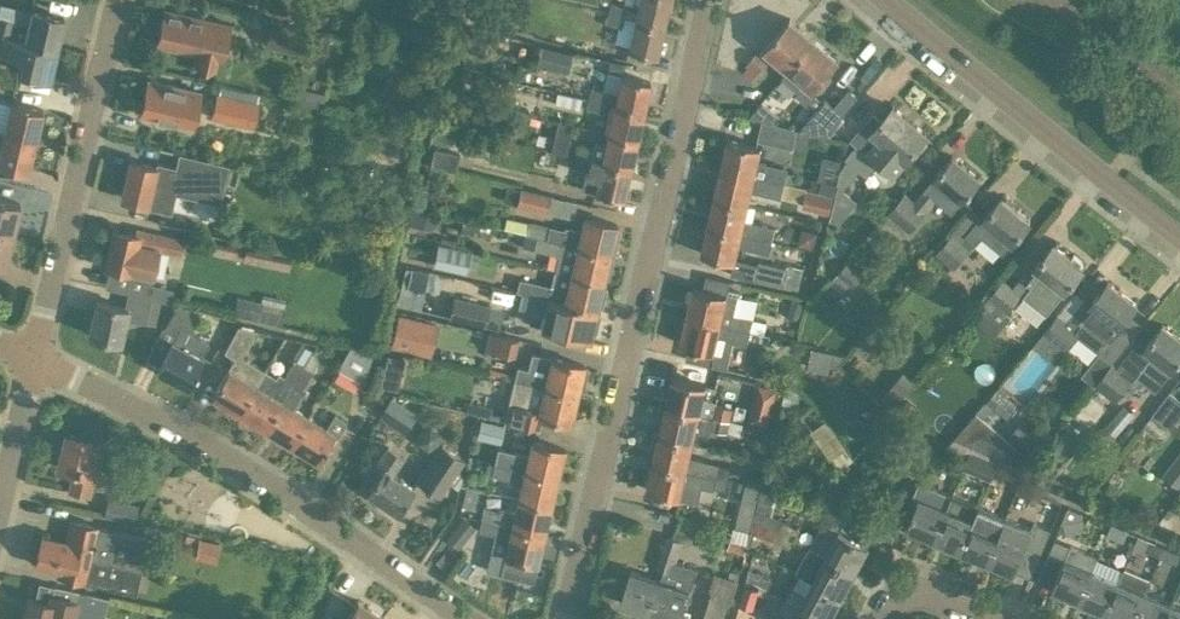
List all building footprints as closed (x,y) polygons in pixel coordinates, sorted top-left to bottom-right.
[(663,23),(668,0),(639,0),(635,17),(663,23)] [(611,1),(609,11),(626,15),(628,5),(611,1)] [(157,42),(196,51),(194,60),(215,65),(217,56),(222,57),(230,21),(165,6),(157,42)] [(57,47),(64,17),(32,10),(29,22),(0,15),(0,34),(57,47)] [(626,15),(609,11),(606,22),(623,26),(626,15)] [(663,23),(635,17),(628,47),(656,53),(663,23)] [(790,68),(815,38),(791,18),(766,47),(790,68)] [(329,34),(271,20),(266,44),(323,58),(329,34)] [(486,31),(472,29),(468,49),(482,52),(486,31)] [(0,34),(0,52),(21,57),(18,70),(50,77),(57,47),(0,34)] [(797,94),(807,103),(817,91),(814,89),(840,59),(815,38),(790,68),(805,81),(798,89),(799,91),(797,94)] [(574,51),(542,44),(537,63),(569,71),(574,51)] [(744,72),(752,80),(769,62),(758,52),(746,64),(749,67),(744,72)] [(622,72),(622,74),(607,71),(603,89),(591,86),(588,96),(606,100),(615,102),(643,108),(650,79),(622,72)] [(191,125),(200,89),(148,77),(140,112),(191,125)] [(511,107),(545,110),(548,84),(514,80),(511,107)] [(835,105),(845,113),(860,95),(851,87),(835,105)] [(326,93),(307,89),(304,103),(322,107),(326,93)] [(582,94),(558,89),(555,102),(579,107),(582,94)] [(471,99),(442,92),(438,108),(467,115),(471,99)] [(257,100),(237,96),(235,103),(215,98),(211,115),(251,124),(257,100)] [(588,96),(586,108),(603,112),(606,100),(588,96)] [(835,105),(826,97),(801,129),(825,136),(845,113),(835,105)] [(36,139),(42,109),(10,101),(4,131),(0,130),(0,131),(36,139)] [(612,118),(609,131),(636,137),(643,108),(615,102),(612,118)] [(866,176),(878,162),(892,174),(928,132),(896,104),(875,128),(872,125),(859,140),(862,142),(846,159),(866,176)] [(798,129),(763,120),(759,139),(794,148),(794,145),(798,129)] [(794,145),(801,146),(805,131),(798,129),(794,145)] [(0,146),(0,147),(0,163),(29,169),(36,139),(0,131),(0,146)] [(576,154),(629,167),(636,137),(609,131),(605,146),(594,143),(593,148),(578,144),(576,154)] [(401,158),(406,138),(393,135),(388,154),(401,158)] [(723,166),(786,180),(789,168),(759,160),(762,145),(730,138),(723,166)] [(458,152),(434,147),(430,163),(454,169),(458,152)] [(626,183),(629,167),(576,154),(573,165),(588,169),(583,187),(623,196),(623,195),(627,195),(629,185),(626,183)] [(954,154),(936,176),(916,199),(906,191),(888,212),(910,231),(928,211),(927,209),(937,198),(953,212),(982,178),(954,154)] [(168,177),(174,179),(174,180),(197,186),(202,166),(178,161),(177,165),(156,161),(155,165),(129,159),(121,195),(162,204),(168,177)] [(716,195),(749,203),(752,190),(782,197),(786,180),(723,166),(716,195)] [(837,181),(843,187),(852,176),(841,166),(837,181)] [(551,194),(521,187),(517,203),(547,211),(551,194)] [(834,194),(808,188),(803,207),(830,213),(834,194)] [(710,224),(773,238),(776,226),(745,219),(749,203),(716,195),(710,224)] [(983,213),(967,233),(961,239),(953,232),(936,252),(954,267),(982,234),(1004,253),(1032,220),(1004,196),(987,216),(983,213)] [(13,234),(20,202),(0,197),(0,230),(13,234)] [(834,203),(831,217),(840,220),(846,213),(834,203)] [(409,222),(423,226),(427,208),(413,204),(409,222)] [(564,229),(549,225),(531,221),(528,232),(610,252),(613,238),(617,238),(619,228),(616,226),(616,223),(584,215),(580,230),(565,226),(564,229)] [(773,238),(710,224),(703,253),(735,260),(739,244),(770,252),(773,238)] [(113,227),(105,263),(112,264),(152,274),(158,246),(180,251),(183,237),(136,226),(135,232),(113,227)] [(798,243),(812,246),(815,232),(801,229),(798,243)] [(5,265),(13,234),(0,230),(0,263),(5,265)] [(555,268),(603,279),(604,277),(608,277),(610,267),(606,265),(610,252),(528,232),(522,231),(519,244),(559,253),(555,268)] [(236,245),(214,240),(211,252),(234,257),(236,245)] [(441,241),(435,264),(452,268),(457,245),(441,241)] [(1036,260),(1022,277),(1015,286),(1003,276),(972,316),(995,334),(1011,314),(1007,311),(1021,293),(1047,314),(1085,266),(1082,264),(1084,261),(1073,253),(1071,256),(1056,243),(1040,263),(1036,260)] [(291,257),(245,248),(243,260),(289,269),(291,257)] [(800,289),(804,267),(788,263),(787,266),(759,259),(755,279),(800,289)] [(851,282),(854,285),(861,275),(846,262),(838,271),(851,282)] [(428,268),(413,264),(408,284),(423,288),(428,268)] [(518,289),(597,307),(600,295),(604,293),(605,287),(602,284),(603,279),(555,268),(551,285),(520,278),(518,289)] [(838,271),(829,282),(842,293),(851,282),(838,271)] [(704,288),(695,286),(689,314),(721,322),(751,328),(754,317),(738,313),(742,292),(729,289),(731,280),(707,274),(704,288)] [(1132,336),(1120,326),(1138,304),(1109,280),(1092,302),(1088,298),(1075,314),(1068,322),(1058,313),(1034,343),(1057,360),(1078,335),(1112,360),(1132,336)] [(593,322),(597,307),(518,289),(518,290),(524,291),(520,307),(547,313),(544,326),(590,336),(591,333),(595,332),(596,325),(593,322)] [(499,328),(504,308),(437,291),(432,312),(499,328)] [(120,340),(125,317),(146,321),(147,320),(158,323),(162,299),(129,292),(126,305),(96,298),(88,332),(120,340)] [(286,306),(238,295),(233,314),(281,325),(286,306)] [(160,362),(158,367),(187,382),(202,354),(203,355),(210,342),(189,332),(198,314),(176,302),(167,321),(162,327),(147,356),(160,362)] [(718,336),(768,347),(771,333),(751,328),(721,322),(689,314),(682,343),(690,345),(687,358),(712,364),(718,336)] [(428,321),(409,316),(402,345),(421,349),(428,321)] [(1095,383),(1116,399),(1152,354),(1171,369),(1179,358),(1179,337),(1163,324),(1144,348),(1137,342),(1119,365),(1113,361),(1095,383)] [(236,410),(238,411),(255,383),(263,368),(243,356),(258,329),(240,325),(225,350),(235,356),(211,395),(223,402),(223,405),(224,408),(231,411),(233,411),(236,410)] [(520,338),(491,330),(486,347),(515,355),(520,338)] [(885,345),(870,332),(860,344),(875,356),(885,345)] [(293,357),(295,358),(304,363),(311,352),(313,349),(311,348),(302,343),(293,357)] [(827,368),(832,347),(809,343),(805,363),(827,368)] [(365,382),(374,350),(351,344),(339,367),(365,382)] [(845,353),(834,351),(831,365),(834,366),(845,353)] [(551,355),(547,372),(517,365),(514,377),(582,392),(588,366),(583,365),(584,362),(551,355)] [(264,427),(304,363),(295,358),(285,375),(279,372),(277,376),(263,368),(255,383),(238,411),(238,414),(240,417),(246,421),(249,421),(252,419),(264,427)] [(312,368),(304,363),(264,427),(291,443),(308,415),(293,406),(304,387),(302,386),(312,368)] [(392,375),(378,371),(374,387),(388,390),(392,375)] [(911,388),(909,386),(897,376),(881,396),(894,408),(911,388)] [(579,403),(582,392),(514,377),(504,419),(539,427),(542,414),(570,420),(575,402),(579,403)] [(668,405),(731,419),(731,417),(746,421),(749,407),(704,396),(707,384),(674,377),(668,405)] [(781,405),(797,409),(801,393),(787,381),(781,405)] [(1007,418),(1018,405),(998,388),(987,400),(1007,418)] [(1170,427),(1179,414),(1179,397),(1170,390),(1152,412),(1170,427)] [(1106,404),(1091,392),(1074,413),(1090,425),(1106,404)] [(391,395),(380,412),(392,420),(403,403),(391,395)] [(898,409),(908,416),(915,407),(905,399),(898,409)] [(661,433),(694,440),(708,443),(712,426),(728,430),(731,419),(668,405),(661,433)] [(767,426),(771,412),(750,407),(747,422),(767,426)] [(308,415),(291,443),(291,446),(292,449),(299,452),(302,453),(304,451),(317,459),(333,432),(338,435),(347,420),(334,413),(326,426),(308,415)] [(504,424),(481,418),(477,436),(500,441),(504,424)] [(971,418),(960,436),(961,438),(990,450),(995,440),(971,418)] [(419,442),(428,448),(439,444),(440,432),(430,426),(420,430),(419,442)] [(1046,441),(1033,431),(1019,447),(1031,458),(1046,441)] [(88,492),(97,456),(92,455),(95,438),(65,432),(58,464),(75,467),(70,488),(88,492)] [(655,461),(729,478),(732,466),(690,455),(694,440),(661,433),(655,461)] [(532,438),(525,467),(558,475),(564,446),(532,438)] [(416,479),(440,495),(465,458),(441,442),(416,479)] [(380,470),(367,490),(385,502),(385,507),(390,510),(394,509),(398,511),(415,487),(393,472),(403,456),(388,445),(373,466),(380,470)] [(846,446),(833,455),(841,466),(854,456),(846,446)] [(968,456),(967,456),(968,455),(951,449),(947,459),(964,467),(968,456)] [(1179,487),(1179,451),(1162,473),(1179,487)] [(991,479),(996,467),(968,456),(964,467),(991,479)] [(518,496),(551,503),(558,475),(525,467),(525,468),(511,465),(511,464),(494,460),(492,472),(507,475),(510,480),(521,483),(518,496)] [(729,478),(655,461),(648,489),(680,497),(684,479),(726,490),(729,478)] [(1119,485),(1124,476),(1115,471),(1110,479),(1119,485)] [(934,536),(952,493),(919,479),(913,494),(919,496),(907,525),(934,536)] [(952,493),(934,536),(960,548),(979,504),(952,493)] [(102,514),(135,522),(139,504),(107,496),(102,514)] [(481,517),(544,532),(551,503),(518,496),(515,510),(500,506),(499,509),(484,506),(481,517)] [(1005,516),(979,505),(979,504),(960,548),(987,559),(1005,516)] [(754,513),(739,510),(735,525),(750,528),(754,513)] [(677,554),(681,538),(693,542),(699,519),(680,514),(674,536),(667,534),(662,550),(677,554)] [(446,537),(458,547),(475,525),(463,515),(446,537)] [(1030,576),(1043,547),(1051,529),(1034,522),(1032,527),(1005,516),(987,559),(1014,571),(1015,569),(1030,576)] [(538,561),(544,532),(481,517),(478,529),(495,533),(498,522),(511,525),(505,553),(538,561)] [(35,562),(74,571),(137,585),(148,538),(99,525),(71,518),(66,539),(42,534),(35,562)] [(783,519),(778,529),(794,538),(799,528),(783,519)] [(809,544),(827,553),(826,554),(855,570),(869,543),(823,519),(809,544)] [(1107,532),(1124,540),(1129,529),(1111,522),(1107,532)] [(786,550),(794,538),(778,529),(770,541),(786,550)] [(1134,544),(1160,554),(1164,544),(1138,533),(1134,544)] [(219,540),(200,535),(195,556),(214,561),(219,540)] [(1071,543),(1052,587),(1079,598),(1092,568),(1092,569),(1098,555),(1071,543)] [(1164,544),(1160,554),(1177,561),(1179,554),(1179,550),(1164,544)] [(740,575),(767,588),(772,578),(758,571),(767,555),(754,548),(740,575)] [(672,570),(675,560),(677,554),(662,550),(657,566),(664,568),(672,570)] [(812,580),(841,595),(855,570),(826,554),(812,580)] [(664,568),(661,579),(660,579),(650,610),(679,618),(681,618),(697,566),(675,560),(672,570),(664,568)] [(1119,580),(1118,579),(1105,609),(1128,618),(1132,618),(1144,591),(1144,590),(1150,576),(1125,565),(1119,580)] [(1092,568),(1079,598),(1105,609),(1118,579),(1092,569),(1092,568)] [(660,579),(630,569),(620,600),(650,610),(660,579)] [(716,579),(704,618),(724,618),(735,585),(716,579)] [(825,618),(828,618),(841,595),(812,580),(805,593),(793,586),(786,599),(825,618)] [(743,583),(738,602),(752,605),(757,586),(743,583)] [(77,615),(92,618),(100,618),(106,595),(84,589),(77,615)] [(1132,618),(1164,618),(1171,602),(1144,591),(1132,618)] [(77,599),(52,593),(50,600),(28,595),(22,618),(72,618),(77,599)] [(384,615),(358,597),(343,618),(381,618),(384,615)] [(786,599),(776,618),(825,618),(786,599)] [(1164,618),(1179,618),(1179,606),(1171,602),(1164,618)]
